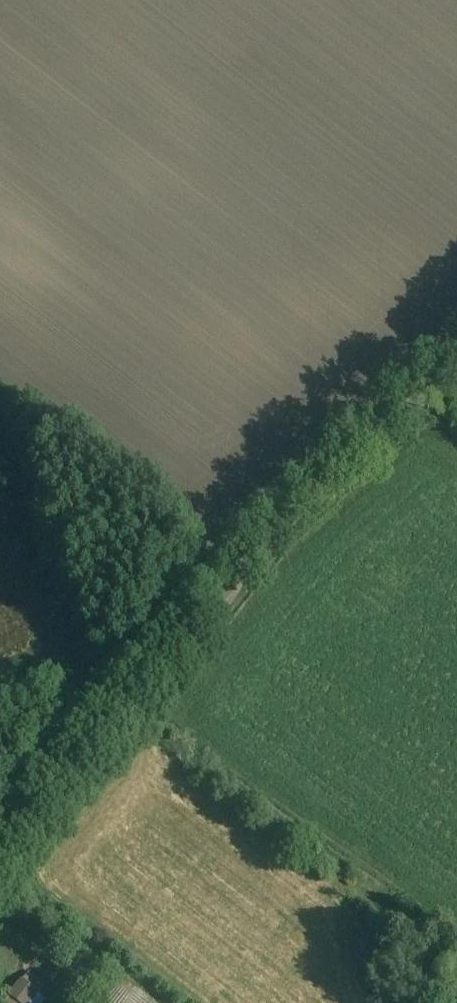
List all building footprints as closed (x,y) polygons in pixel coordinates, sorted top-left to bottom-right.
[(8,998),(4,1002),(30,1002),(38,993),(36,991),(43,983),(28,972),(21,980),(20,980),(7,997),(8,998)]
